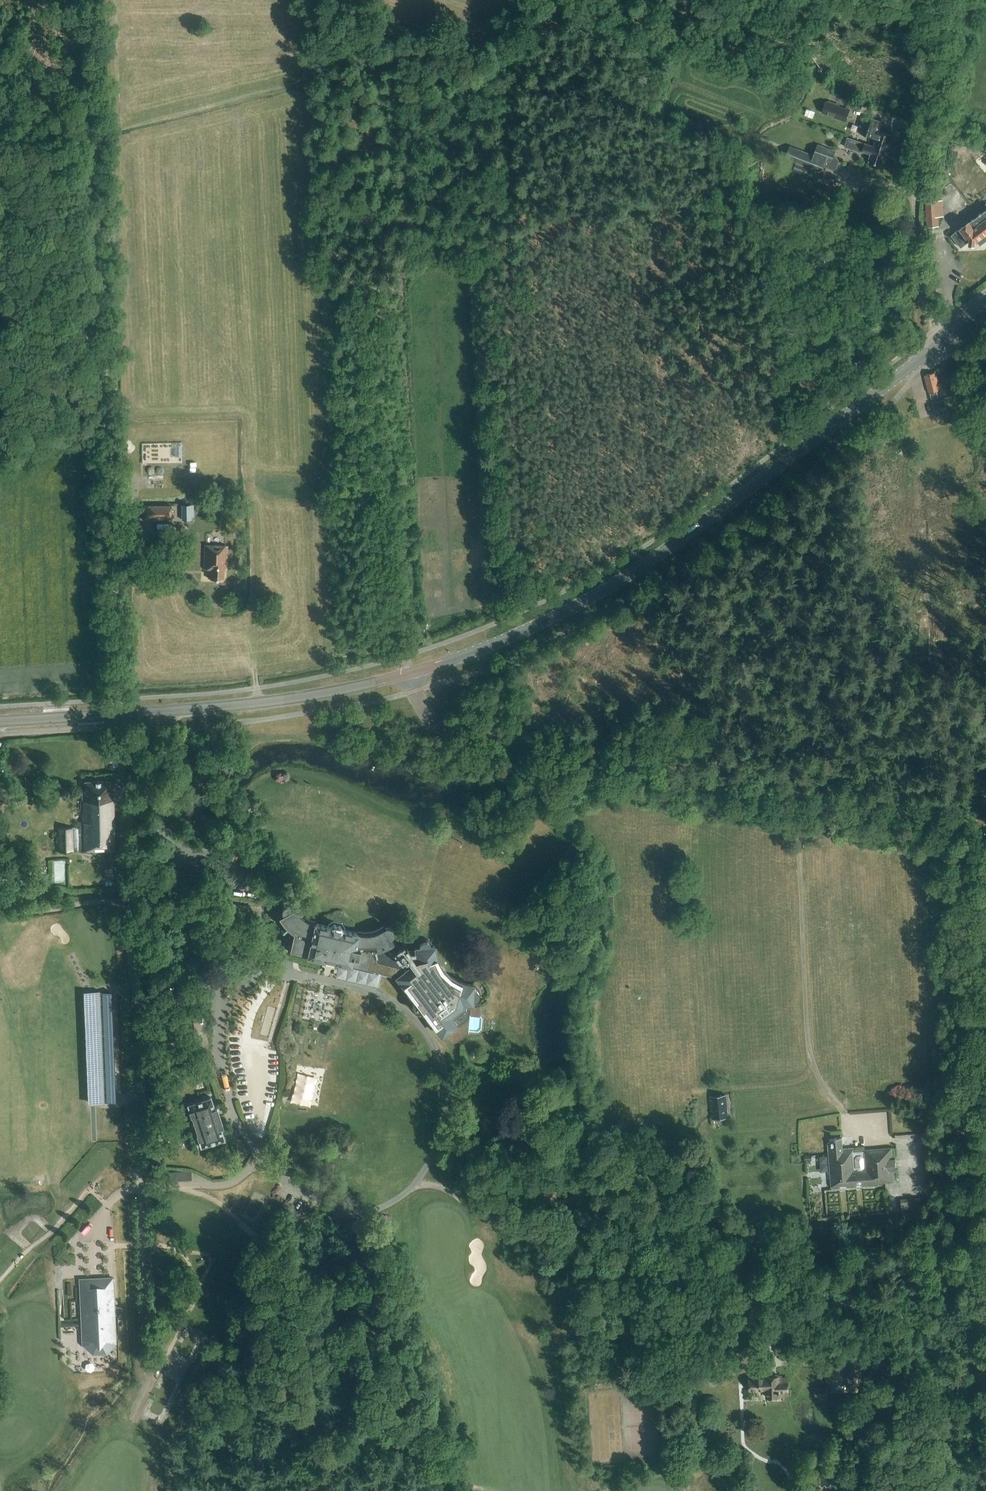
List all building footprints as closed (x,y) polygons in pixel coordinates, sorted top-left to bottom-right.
[(845,122),(850,110),(826,101),(821,113),(845,122)] [(875,142),(874,146),(886,151),(892,136),(880,132),(884,121),(869,117),(869,118),(865,117),(859,133),(876,138),(875,142)] [(886,151),(874,146),(847,137),(844,146),(863,153),(864,151),(871,154),(868,161),(877,164),(876,166),(883,168),(886,159),(884,158),(886,151)] [(833,157),(835,151),(818,144),(813,155),(790,146),(785,158),(796,162),(793,171),(805,176),(809,168),(821,173),(824,166),(832,170),(835,169),(836,168),(838,162),(838,160),(837,158),(833,157)] [(927,227),(938,226),(936,201),(926,202),(927,227)] [(966,219),(967,220),(962,225),(963,227),(951,236),(961,248),(970,241),(969,243),(974,244),(975,242),(976,240),(980,245),(985,240),(985,204),(966,219)] [(937,382),(935,373),(925,376),(929,393),(930,393),(931,397),(937,395),(935,391),(942,389),(940,382),(937,382)] [(945,413),(942,398),(932,400),(935,416),(945,413)] [(143,521),(172,520),(171,506),(143,507),(143,521)] [(181,506),(181,520),(191,520),(191,518),(193,518),(193,506),(181,506)] [(147,548),(161,548),(162,547),(164,546),(164,545),(165,544),(166,543),(167,541),(168,539),(168,537),(146,537),(147,548)] [(227,570),(227,546),(205,545),(204,569),(210,570),(210,580),(224,580),(224,570),(227,570)] [(81,828),(73,828),(73,852),(82,852),(116,850),(115,794),(111,794),(111,781),(84,782),(85,791),(81,792),(82,792),(82,800),(81,800),(81,828)] [(73,828),(58,829),(58,852),(73,852),(73,828)] [(330,927),(315,923),(315,922),(308,920),(303,917),(298,913),(294,907),(291,902),(288,904),(285,906),(284,910),(283,913),(277,917),(281,923),(286,929),(292,933),(288,951),(323,959),(322,965),(323,966),(324,966),(324,967),(325,967),(325,968),(324,971),(324,972),(324,973),(325,973),(325,974),(326,974),(327,974),(328,974),(329,973),(330,969),(330,968),(331,968),(332,967),(333,967),(334,968),(335,962),(351,966),(351,965),(366,969),(395,976),(415,1002),(413,1004),(413,1007),(414,1010),(416,1012),(419,1012),(422,1011),(441,1036),(442,1035),(446,1039),(449,1042),(454,1043),(467,1034),(469,1016),(479,1017),(480,1006),(476,1001),(479,998),(480,995),(479,991),(477,988),(473,987),(473,985),(466,984),(459,981),(452,977),(446,973),(441,967),(438,961),(435,953),(434,946),(432,946),(431,942),(428,940),(424,939),(420,941),(418,944),(417,947),(417,949),(408,950),(406,947),(405,948),(403,945),(400,947),(399,946),(398,948),(390,937),(392,935),(392,933),(391,930),(389,929),(387,928),(384,929),(383,927),(377,930),(371,932),(364,933),(358,932),(357,933),(342,930),(342,929),(341,925),(333,924),(330,926),(330,927)] [(249,918),(250,907),(231,904),(229,915),(249,918)] [(109,992),(87,993),(87,1005),(103,1004),(104,1026),(96,1026),(100,1103),(104,1103),(114,1103),(109,992)] [(712,1119),(729,1117),(727,1094),(710,1096),(712,1119)] [(195,1126),(220,1118),(217,1108),(215,1109),(211,1097),(187,1105),(191,1117),(192,1117),(195,1126)] [(220,1118),(195,1126),(197,1135),(197,1136),(200,1148),(224,1140),(221,1128),(223,1128),(220,1118)] [(843,1152),(842,1138),(830,1139),(830,1142),(827,1142),(831,1187),(885,1183),(885,1180),(894,1179),(891,1148),(862,1150),(862,1151),(854,1152),(854,1151),(843,1152)] [(111,1338),(114,1338),(112,1285),(99,1286),(99,1283),(94,1283),(94,1286),(81,1287),(83,1339),(86,1339),(87,1343),(90,1347),(95,1350),(99,1350),(104,1349),(108,1346),(110,1342),(111,1338)] [(858,1358),(858,1355),(859,1355),(859,1352),(847,1352),(847,1355),(852,1355),(852,1358),(848,1358),(848,1368),(847,1368),(847,1388),(850,1388),(850,1392),(860,1391),(860,1387),(862,1387),(862,1367),(860,1367),(860,1358),(858,1358)] [(782,1379),(781,1377),(749,1378),(750,1380),(748,1381),(748,1384),(750,1386),(750,1390),(767,1390),(767,1398),(769,1398),(771,1399),(776,1399),(777,1397),(779,1397),(779,1395),(788,1395),(788,1379),(782,1379)] [(815,1398),(828,1398),(828,1387),(815,1387),(815,1398)]
